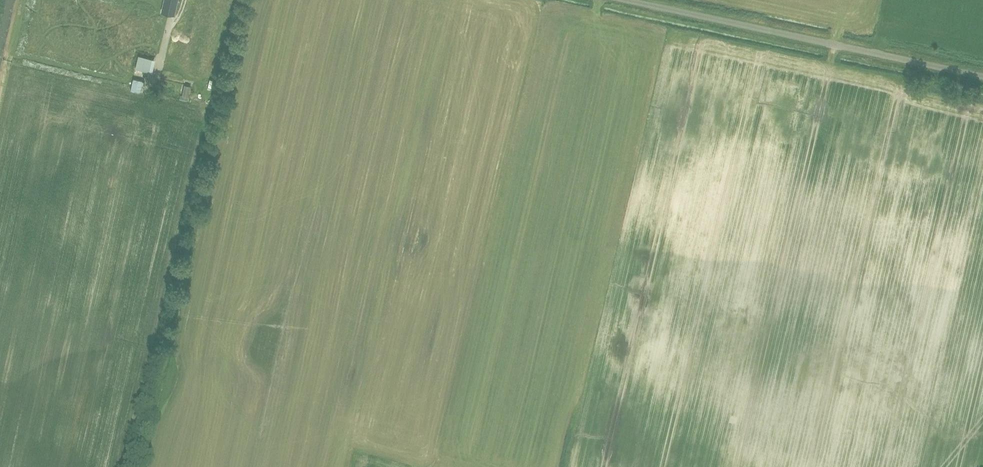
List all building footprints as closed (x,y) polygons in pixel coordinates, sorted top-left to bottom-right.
[(161,12),(174,16),(178,0),(164,0),(161,12)] [(152,68),(153,56),(140,56),(140,68),(152,68)]
